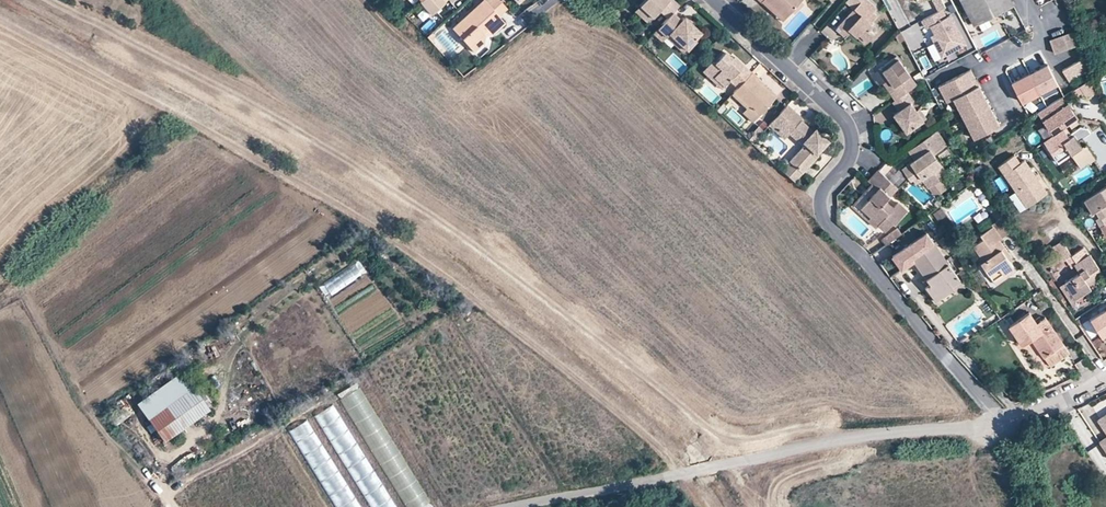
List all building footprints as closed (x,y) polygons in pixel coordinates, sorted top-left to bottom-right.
[(420,2),(419,3),(430,16),(447,0),(418,0),(420,2)] [(473,52),(483,44),(480,36),(498,19),(497,17),(506,9),(499,0),(487,0),(485,2),(483,1),(452,28),(473,52)] [(640,7),(654,19),(661,11),(668,18),(671,16),(680,6),(673,0),(670,0),(669,1),(667,0),(646,0),(640,7)] [(763,2),(784,21),(786,18),(766,0),(765,0),(763,2)] [(786,18),(793,11),(802,1),(803,0),(766,0),(786,18)] [(847,1),(857,10),(854,13),(852,11),(843,21),(852,29),(867,42),(875,33),(870,29),(868,27),(871,23),(878,15),(873,11),(877,6),(870,0),(848,0),(847,1)] [(973,23),(1011,3),(1010,0),(961,0),(973,23)] [(802,1),(793,11),(795,14),(804,4),(802,1)] [(640,7),(635,12),(649,24),(654,19),(640,7)] [(941,8),(922,18),(926,26),(931,23),(936,32),(932,34),(941,51),(953,45),(954,46),(964,41),(949,13),(945,15),(941,8)] [(668,18),(658,29),(667,38),(670,35),(687,50),(703,33),(685,17),(679,23),(671,16),(668,18)] [(852,29),(843,21),(837,28),(846,36),(852,29)] [(667,38),(658,29),(654,34),(663,43),(667,38)] [(1084,42),(1079,29),(1052,39),(1056,52),(1084,42)] [(670,35),(667,38),(684,53),(687,50),(670,35)] [(731,81),(739,89),(753,73),(737,59),(735,62),(732,59),(725,52),(715,64),(722,70),(715,78),(725,87),(731,81)] [(1093,68),(1089,55),(1065,69),(1072,81),(1093,68)] [(926,56),(920,59),(925,69),(931,66),(926,56)] [(908,91),(915,86),(897,57),(879,70),(888,81),(894,90),(891,93),(896,100),(908,91)] [(1050,63),(1014,82),(1024,101),(1042,92),(1041,91),(1059,81),(1050,63)] [(722,70),(715,64),(708,71),(715,78),(722,70)] [(1000,125),(971,69),(939,86),(948,102),(954,98),(975,138),(1000,125)] [(753,73),(735,93),(760,116),(777,98),(758,81),(760,79),(753,73)] [(1091,77),(1079,85),(1083,91),(1086,95),(1097,88),(1091,77)] [(884,84),(891,93),(894,90),(888,81),(884,84)] [(1079,85),(1071,90),(1074,96),(1083,91),(1079,85)] [(896,100),(894,102),(901,112),(896,116),(909,132),(917,126),(925,120),(918,110),(913,103),(916,102),(908,91),(896,100)] [(1061,97),(1038,112),(1051,134),(1062,128),(1078,117),(1067,101),(1065,103),(1061,97)] [(770,126),(779,133),(791,120),(798,127),(803,121),(804,120),(789,106),(782,112),(770,126)] [(752,125),(760,116),(751,108),(743,116),(752,125)] [(921,109),(918,110),(925,120),(928,118),(921,109)] [(779,133),(787,140),(792,135),(798,127),(791,120),(779,133)] [(829,141),(821,134),(818,138),(813,134),(815,132),(803,121),(798,127),(792,135),(803,146),(804,149),(792,163),(795,166),(792,170),(786,176),(794,183),(800,177),(803,173),(805,175),(820,157),(818,155),(829,141)] [(958,139),(950,123),(944,127),(952,141),(958,139)] [(1042,140),(1057,162),(1070,153),(1080,166),(1096,156),(1085,142),(1081,145),(1073,133),(1068,137),(1062,128),(1051,134),(1042,140)] [(939,131),(915,147),(924,159),(919,162),(917,160),(904,170),(912,181),(914,180),(917,183),(924,179),(930,188),(932,186),(941,180),(936,173),(938,171),(937,169),(943,165),(936,155),(949,145),(939,131)] [(1027,206),(1047,192),(1025,158),(1021,161),(1015,153),(999,163),(1017,190),(1027,206)] [(1067,177),(1080,169),(1073,158),(1060,166),(1067,177)] [(936,173),(941,180),(949,174),(943,165),(937,169),(938,171),(936,173)] [(873,177),(870,181),(875,185),(881,190),(864,208),(873,216),(882,224),(888,230),(895,222),(897,223),(909,210),(901,203),(896,207),(888,200),(900,187),(881,169),(873,177)] [(932,186),(937,194),(946,188),(941,180),(932,186)] [(1082,199),(1090,211),(1094,209),(1098,217),(1105,213),(1105,185),(1082,199)] [(870,220),(878,227),(882,224),(873,216),(870,220)] [(993,225),(1000,237),(1013,228),(1004,217),(993,225)] [(980,262),(994,283),(1014,269),(1008,259),(1010,258),(997,239),(1000,237),(993,225),(980,234),(983,239),(973,246),(983,260),(980,262)] [(881,238),(885,245),(901,233),(897,227),(881,238)] [(915,255),(934,243),(933,241),(927,234),(927,232),(892,256),(902,269),(914,260),(912,257),(915,255)] [(1063,281),(1074,298),(1090,287),(1087,282),(1101,273),(1083,246),(1071,254),(1061,240),(1051,246),(1061,261),(1066,258),(1071,266),(1074,264),(1079,271),(1063,281)] [(914,260),(926,277),(929,282),(925,284),(931,294),(937,291),(940,296),(952,288),(950,286),(947,280),(955,274),(934,243),(915,255),(912,257),(914,260)] [(325,296),(366,275),(361,264),(319,285),(325,296)] [(947,280),(950,286),(959,281),(955,274),(947,280)] [(1058,285),(1072,307),(1094,293),(1090,287),(1074,298),(1063,281),(1058,285)] [(1032,296),(1040,310),(1050,303),(1041,290),(1032,296)] [(931,294),(935,300),(940,296),(937,291),(931,294)] [(1009,325),(1021,344),(1031,338),(1043,357),(1047,354),(1052,362),(1068,352),(1045,317),(1036,322),(1028,311),(1009,325)] [(1090,321),(1102,341),(1105,339),(1105,311),(1090,321)] [(1043,357),(1049,365),(1052,362),(1047,354),(1043,357)] [(148,418),(165,441),(210,407),(193,384),(148,418)] [(1097,416),(1105,430),(1105,410),(1097,416)] [(301,453),(319,446),(310,422),(291,429),(301,453)] [(1098,438),(1101,443),(1105,439),(1105,432),(1098,438)] [(407,506),(423,506),(430,503),(415,476),(396,487),(407,506)]
